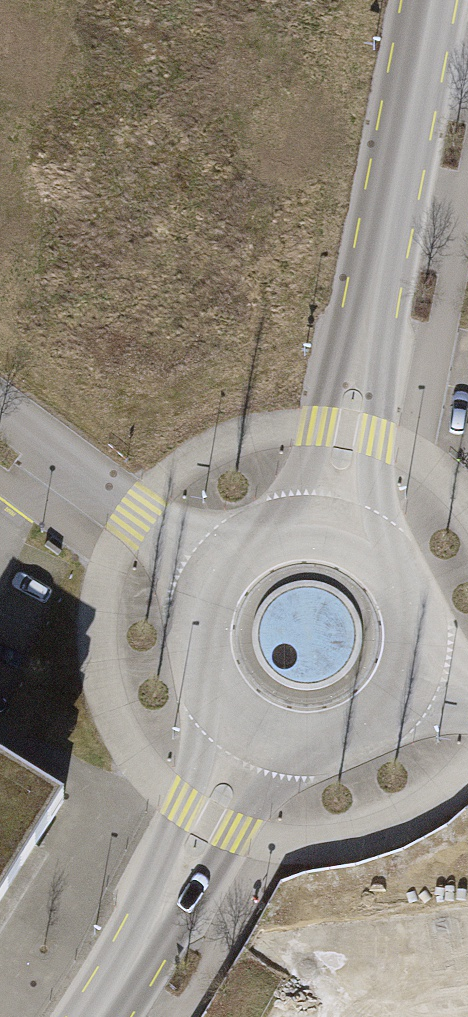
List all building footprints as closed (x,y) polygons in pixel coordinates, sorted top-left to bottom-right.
[(0,761),(0,903),(63,800),(0,761)]
